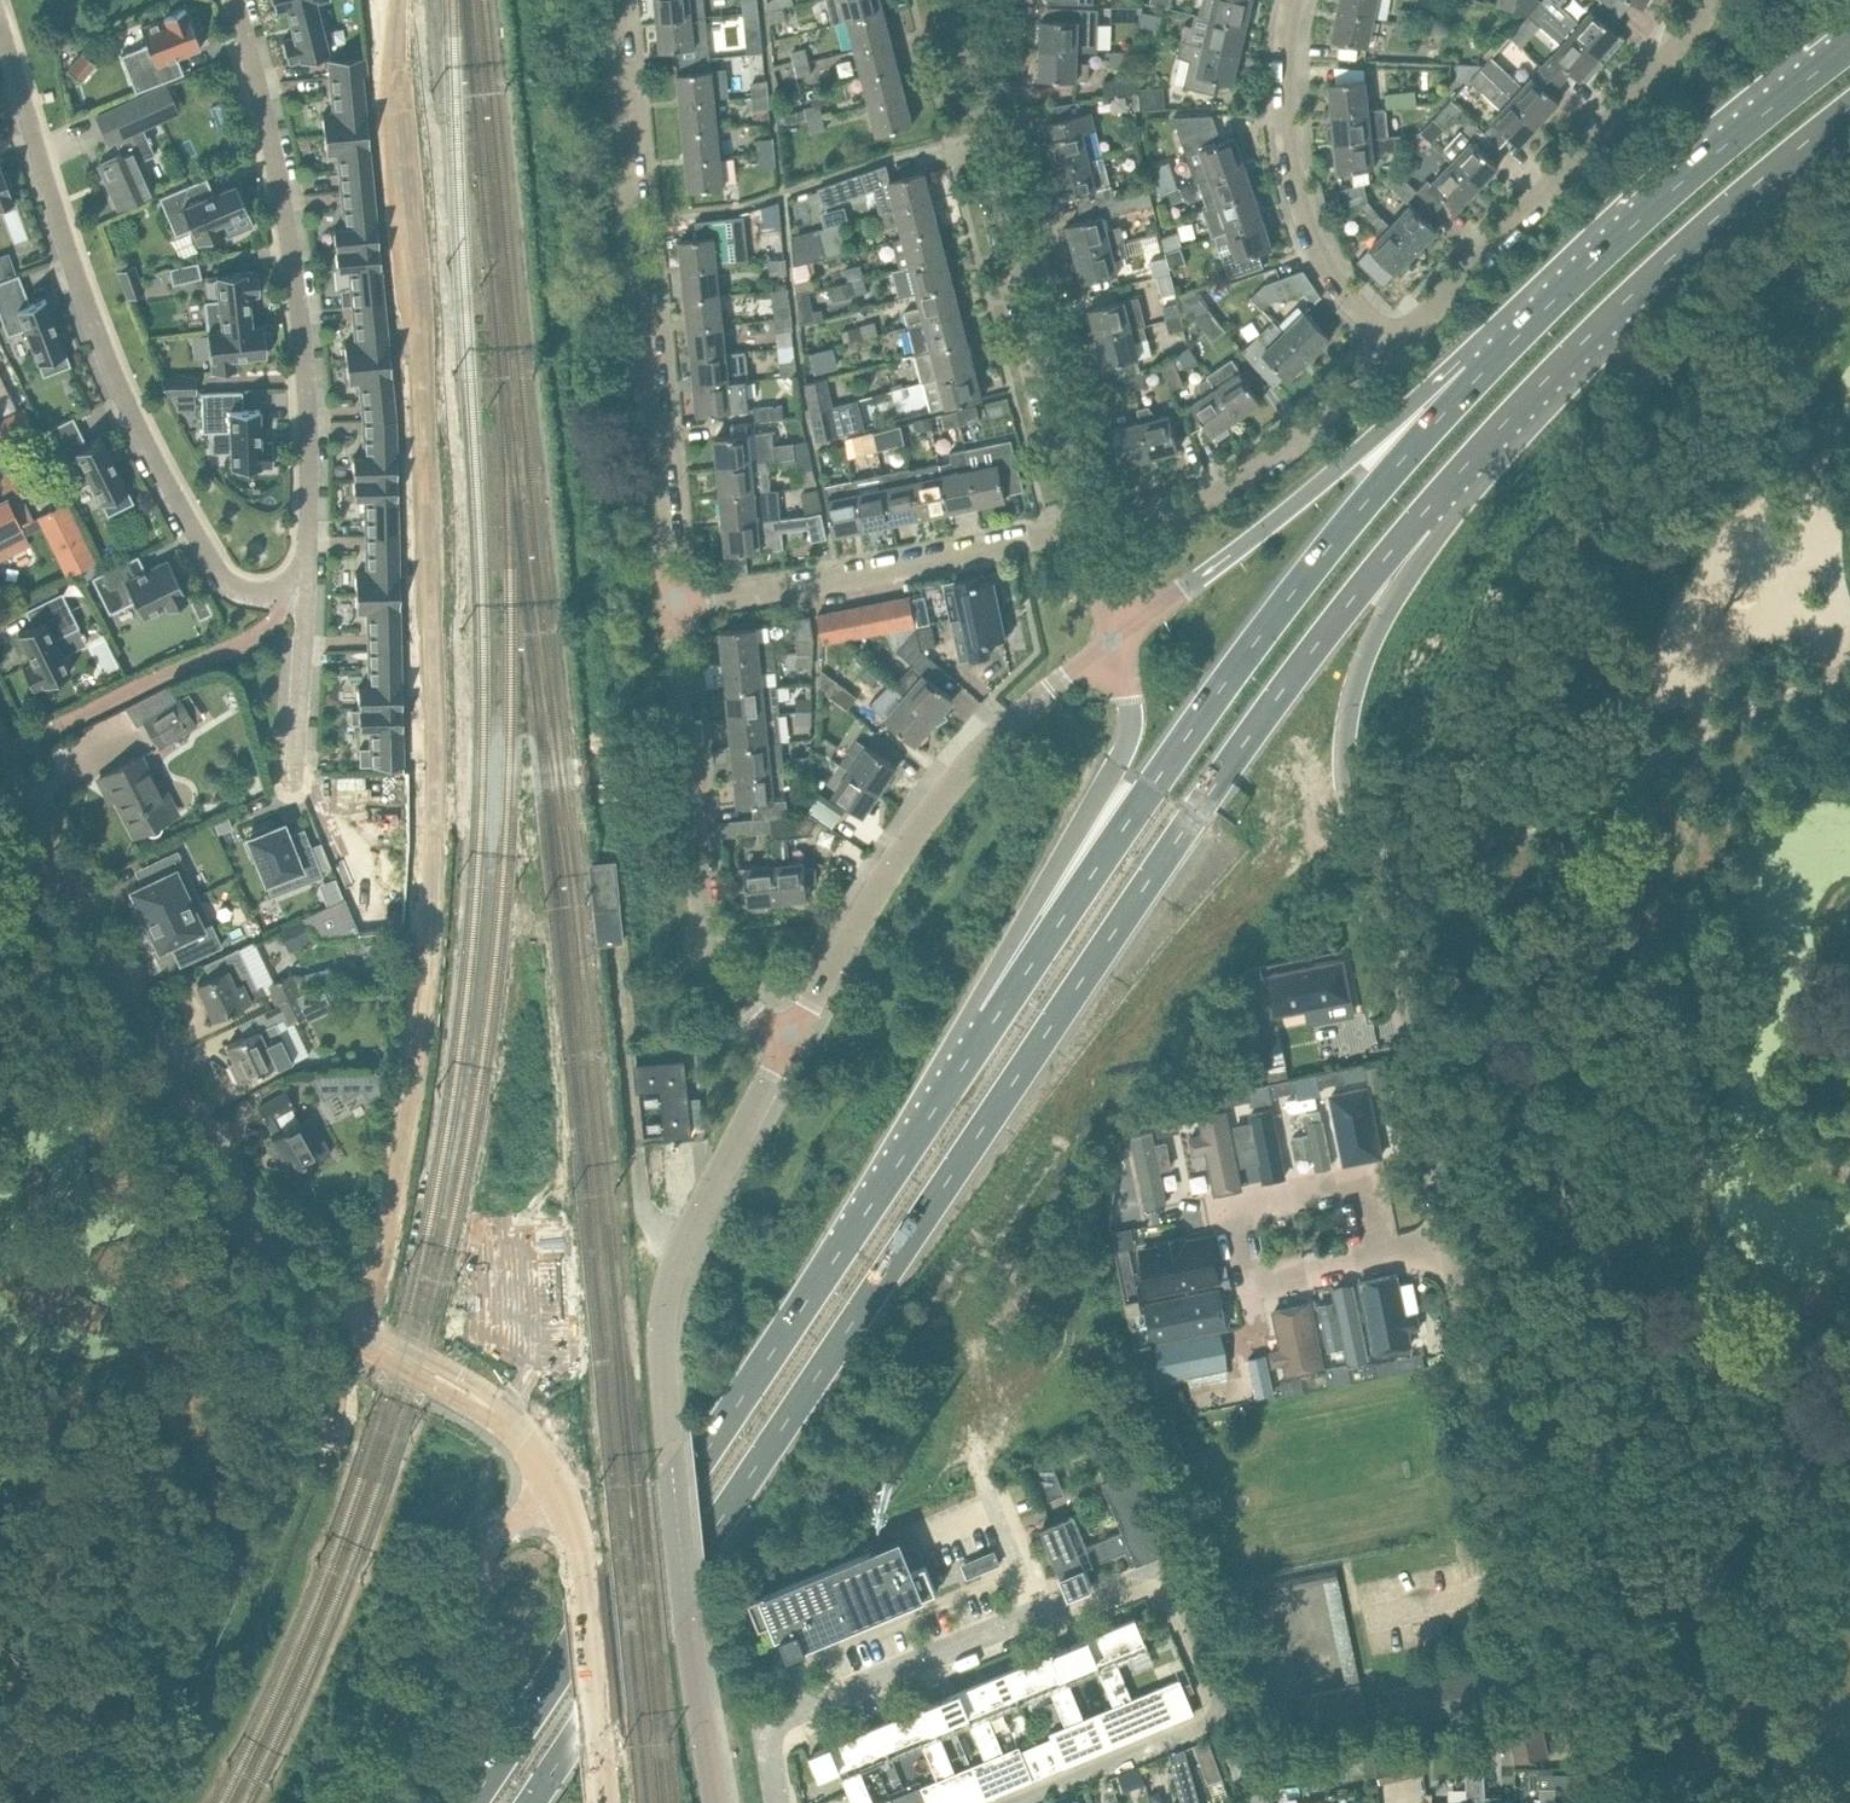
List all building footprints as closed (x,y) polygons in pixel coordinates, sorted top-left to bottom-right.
[(275,10),(286,7),(313,0),(273,0),(275,10)] [(286,7),(293,36),(282,39),(288,63),(328,52),(315,0),(313,0),(286,7)] [(658,20),(706,15),(704,0),(656,0),(658,20)] [(743,12),(759,10),(758,0),(742,0),(743,12)] [(783,7),(782,7),(795,3),(794,0),(767,0),(768,11),(783,7)] [(833,24),(884,11),(881,0),(827,0),(833,24)] [(1143,9),(1143,6),(1129,5),(1129,0),(1111,0),(1111,7),(1143,9)] [(1200,13),(1246,24),(1252,0),(1203,0),(1200,13)] [(1377,0),(1340,0),(1338,9),(1374,16),(1377,0)] [(1494,9),(1513,16),(1516,5),(1503,0),(1497,0),(1494,9)] [(1599,56),(1605,49),(1611,53),(1625,38),(1623,37),(1610,26),(1620,15),(1603,0),(1600,0),(1592,9),(1581,22),(1560,4),(1564,0),(1541,0),(1539,3),(1599,56)] [(1633,0),(1643,6),(1647,0),(1603,0),(1620,15),(1633,0)] [(1599,56),(1539,3),(1528,14),(1561,44),(1542,65),(1562,83),(1572,71),(1579,78),(1581,76),(1587,81),(1598,69),(1592,64),(1599,56)] [(1413,24),(1416,10),(1400,6),(1397,21),(1413,24)] [(200,48),(184,7),(164,15),(164,17),(140,26),(147,44),(121,54),(135,92),(174,77),(167,61),(200,48)] [(783,7),(768,11),(770,23),(786,18),(783,7)] [(1042,18),(1041,48),(1077,50),(1094,51),(1097,51),(1098,9),(1095,9),(1049,8),(1048,18),(1042,18)] [(1368,45),(1374,16),(1338,9),(1333,38),(1368,45)] [(759,10),(743,12),(745,26),(761,25),(759,10)] [(833,24),(849,20),(856,48),(891,39),(884,11),(833,24)] [(1185,23),(1181,38),(1193,41),(1204,43),(1240,52),(1246,24),(1200,13),(1196,12),(1193,25),(1185,23)] [(693,17),(658,20),(659,29),(661,50),(676,49),(677,58),(710,55),(709,45),(706,15),(693,17)] [(1397,21),(1394,34),(1410,36),(1413,24),(1397,21)] [(1240,52),(1204,43),(1193,41),(1181,38),(1177,56),(1190,58),(1183,85),(1216,93),(1219,79),(1233,82),(1240,52)] [(898,67),(891,39),(856,48),(863,76),(898,67)] [(791,50),(794,64),(809,60),(806,47),(791,50)] [(1077,50),(1041,49),(1040,78),(1089,79),(1090,61),(1076,61),(1077,50)] [(82,52),(67,70),(80,80),(95,63),(82,52)] [(360,56),(328,59),(329,77),(362,74),(367,73),(365,55),(360,56)] [(1542,65),(1533,75),(1524,85),(1491,55),(1481,67),(1513,97),(1539,122),(1559,100),(1552,94),(1562,83),(1542,65)] [(809,60),(794,64),(797,76),(812,72),(809,60)] [(905,96),(898,67),(863,76),(870,105),(905,96)] [(1481,67),(1469,79),(1487,96),(1502,109),(1494,117),(1492,119),(1494,121),(1485,131),(1485,132),(1499,146),(1509,135),(1519,144),(1539,122),(1513,97),(1481,67)] [(681,102),(715,98),(712,69),(678,73),(681,102)] [(367,130),(362,74),(329,77),(333,112),(322,113),(324,134),(367,130)] [(1133,92),(1137,91),(1136,91),(1136,74),(1103,79),(1106,95),(1133,91),(1133,92)] [(1332,112),(1368,108),(1366,79),(1330,82),(1332,112)] [(752,95),(767,93),(766,80),(750,82),(752,95)] [(1137,91),(1137,94),(1138,108),(1140,108),(1140,109),(1166,108),(1165,86),(1139,87),(1139,90),(1137,91)] [(1386,107),(1417,104),(1416,89),(1385,92),(1386,107)] [(767,93),(752,95),(753,108),(769,106),(767,93)] [(140,94),(95,114),(108,141),(114,138),(121,153),(99,164),(119,208),(141,198),(153,192),(139,161),(155,154),(142,125),(152,121),(140,94)] [(912,124),(905,96),(870,105),(877,133),(912,124)] [(681,102),(684,131),(718,128),(715,98),(681,102)] [(805,107),(807,117),(810,130),(825,127),(820,104),(805,107)] [(1335,141),(1371,137),(1388,136),(1386,107),(1368,108),(1332,112),(1334,123),(1329,123),(1327,127),(1328,137),(1331,139),(1335,139),(1335,141)] [(781,113),(780,123),(786,123),(804,118),(802,109),(785,114),(781,113)] [(1103,156),(1095,129),(1091,111),(1044,122),(1048,139),(1047,139),(1054,168),(1103,156)] [(1212,113),(1173,115),(1180,134),(1195,179),(1244,163),(1235,136),(1221,140),(1215,122),(1212,113)] [(1431,142),(1445,127),(1434,116),(1421,131),(1420,130),(1419,130),(1420,131),(1431,142)] [(718,128),(684,131),(687,160),(721,157),(721,156),(718,128)] [(373,187),(367,130),(324,134),(326,155),(337,153),(340,190),(373,187)] [(1452,161),(1478,187),(1498,165),(1461,130),(1441,151),(1452,161)] [(1123,151),(1139,147),(1136,133),(1120,137),(1123,151)] [(1335,141),(1338,170),(1374,167),(1371,137),(1335,141)] [(771,139),(756,140),(757,153),(773,151),(771,139)] [(773,151),(757,153),(758,166),(774,164),(773,151)] [(1421,159),(1407,155),(1403,171),(1417,175),(1421,159)] [(1103,156),(1054,168),(1061,197),(1075,193),(1110,185),(1103,156)] [(721,157),(687,160),(690,190),(714,187),(724,186),(721,157)] [(1171,161),(1152,167),(1159,191),(1178,185),(1171,161)] [(1452,161),(1431,183),(1457,208),(1478,187),(1452,161)] [(887,163),(861,173),(867,191),(875,189),(881,212),(882,211),(932,199),(924,171),(891,179),(887,163)] [(1244,163),(1195,179),(1196,181),(1197,181),(1200,193),(1205,207),(1206,207),(1207,208),(1254,191),(1244,163)] [(13,201),(0,164),(0,205),(13,201)] [(867,192),(861,173),(818,188),(824,206),(867,192)] [(1400,173),(1383,178),(1407,202),(1418,190),(1400,173)] [(197,180),(158,197),(175,235),(191,228),(198,244),(224,233),(226,238),(240,232),(254,226),(235,183),(204,197),(197,180)] [(1368,199),(1364,183),(1341,189),(1347,210),(1368,199)] [(1110,185),(1075,193),(1079,207),(1114,198),(1110,185)] [(1178,185),(1159,191),(1160,194),(1161,199),(1165,197),(1166,202),(1183,196),(1179,185),(1178,185)] [(373,187),(340,190),(344,227),(333,228),(335,248),(378,244),(373,187)] [(1114,198),(1079,207),(1082,220),(1068,224),(1069,225),(1062,229),(1065,241),(1072,241),(1075,253),(1110,244),(1125,240),(1121,225),(1109,229),(1106,217),(1155,204),(1151,189),(1114,198)] [(1254,191),(1207,208),(1212,224),(1213,223),(1216,234),(1228,230),(1263,218),(1254,191)] [(887,227),(900,223),(903,236),(939,227),(932,199),(882,211),(887,227)] [(1437,229),(1411,204),(1390,225),(1416,251),(1437,229)] [(779,212),(762,214),(764,234),(781,232),(779,212)] [(730,217),(695,220),(696,238),(697,238),(714,236),(717,265),(748,262),(743,216),(730,217)] [(1379,237),(1357,260),(1383,285),(1391,277),(1396,272),(1416,251),(1390,225),(1382,217),(1371,229),(1379,237)] [(1216,234),(1215,234),(1218,244),(1217,244),(1221,256),(1222,256),(1230,276),(1264,265),(1260,252),(1273,247),(1263,218),(1228,230),(1216,234)] [(794,264),(808,261),(828,255),(847,250),(839,222),(820,227),(791,235),(794,264)] [(893,239),(900,267),(946,256),(939,227),(903,236),(893,239)] [(1178,232),(1163,236),(1168,250),(1182,246),(1178,232)] [(696,238),(680,239),(683,268),(717,265),(714,236),(697,238),(696,238)] [(1082,280),(1082,281),(1117,273),(1114,259),(1129,255),(1125,240),(1110,244),(1075,253),(1078,263),(1072,267),(1075,279),(1082,280)] [(378,244),(335,248),(337,269),(347,268),(348,285),(339,286),(341,306),(351,305),(384,302),(378,244)] [(769,259),(785,258),(784,245),(768,247),(769,259)] [(1181,247),(1166,252),(1171,266),(1186,262),(1181,247)] [(900,267),(892,269),(900,297),(918,293),(953,284),(946,256),(900,267)] [(1166,257),(1150,261),(1154,278),(1170,274),(1166,257)] [(785,258),(769,259),(770,273),(786,273),(785,258)] [(202,277),(198,261),(169,267),(172,284),(202,277)] [(133,264),(117,270),(122,284),(138,278),(133,264)] [(861,264),(846,268),(850,280),(864,276),(861,264)] [(683,268),(686,297),(720,294),(717,265),(683,268)] [(204,300),(207,330),(251,325),(248,295),(260,294),(257,270),(216,274),(218,299),(204,300)] [(1251,295),(1250,296),(1261,308),(1262,309),(1270,301),(1303,289),(1316,302),(1322,296),(1302,270),(1263,283),(1252,295),(1251,295)] [(45,297),(30,303),(18,273),(0,280),(0,316),(7,335),(25,328),(43,376),(71,365),(45,297)] [(864,276),(850,280),(853,293),(868,290),(864,276)] [(122,284),(127,298),(143,292),(138,278),(122,284)] [(908,326),(961,313),(953,284),(918,293),(921,305),(904,310),(908,326)] [(1193,289),(1177,293),(1182,315),(1192,313),(1209,309),(1193,289)] [(686,297),(689,326),(723,323),(720,294),(686,297)] [(1097,338),(1131,329),(1131,328),(1144,325),(1146,324),(1139,296),(1089,308),(1097,338)] [(384,302),(351,305),(355,341),(344,342),(346,363),(389,359),(384,302)] [(789,303),(774,304),(775,318),(791,316),(789,303)] [(812,303),(799,306),(802,321),(815,319),(812,303)] [(1166,320),(1182,316),(1179,305),(1164,308),(1166,320)] [(1209,309),(1192,313),(1197,320),(1205,330),(1218,320),(1209,309)] [(1309,358),(1331,336),(1305,310),(1285,330),(1274,320),(1273,321),(1309,358)] [(916,355),(968,341),(961,313),(908,326),(916,355)] [(791,316),(775,318),(776,331),(776,332),(792,330),(792,329),(791,316)] [(1166,320),(1169,332),(1185,328),(1182,316),(1166,320)] [(864,337),(879,333),(875,320),(842,329),(844,341),(864,336),(864,337)] [(1273,321),(1244,350),(1276,384),(1285,375),(1288,378),(1309,358),(1273,321)] [(742,351),(742,349),(726,351),(723,323),(689,326),(692,356),(742,351)] [(251,325),(207,330),(211,371),(236,369),(235,357),(266,354),(265,347),(273,346),(271,330),(264,331),(263,324),(251,325)] [(1131,329),(1097,338),(1104,366),(1127,360),(1138,357),(1134,340),(1147,337),(1144,325),(1131,328),(1131,329)] [(916,355),(922,381),(924,380),(924,382),(975,369),(968,341),(916,355)] [(838,366),(834,346),(810,353),(815,372),(838,366)] [(1197,360),(1189,349),(1188,346),(1177,354),(1186,367),(1197,360)] [(745,379),(743,361),(742,351),(692,356),(695,384),(745,379)] [(1171,388),(1184,383),(1173,357),(1161,365),(1171,388)] [(389,359),(346,363),(348,384),(359,382),(362,419),(395,417),(389,359)] [(1233,359),(1208,376),(1236,418),(1261,401),(1250,385),(1253,383),(1242,371),(1241,371),(1233,359)] [(796,361),(779,362),(781,376),(797,374),(796,361)] [(982,397),(975,369),(924,382),(931,410),(982,397)] [(1132,389),(1146,386),(1143,370),(1127,373),(1132,389)] [(1132,389),(1127,373),(1116,376),(1120,392),(1132,389)] [(196,375),(159,376),(166,393),(171,393),(184,392),(196,392),(196,375)] [(810,412),(827,407),(834,405),(828,376),(804,382),(811,411),(810,411),(810,412)] [(1212,434),(1218,438),(1229,430),(1227,424),(1236,418),(1208,376),(1199,382),(1202,397),(1191,404),(1211,434),(1212,434)] [(698,414),(748,408),(745,379),(695,384),(698,414)] [(242,391),(200,392),(202,432),(210,431),(211,453),(231,452),(231,467),(273,465),(272,441),(260,441),(259,408),(243,408),(242,391)] [(184,392),(171,393),(178,410),(185,410),(184,392)] [(827,407),(810,412),(816,439),(833,435),(865,427),(857,399),(834,405),(827,407)] [(782,404),(754,407),(754,408),(755,420),(783,418),(782,404)] [(976,404),(957,409),(961,423),(980,418),(976,404)] [(1148,407),(1137,410),(1140,421),(1150,456),(1179,449),(1173,426),(1170,414),(1157,417),(1148,407)] [(957,409),(942,413),(946,427),(961,423),(957,409)] [(0,423),(0,430),(6,443),(22,435),(35,428),(26,410),(0,423)] [(929,415),(914,419),(915,421),(915,423),(916,429),(917,430),(932,427),(930,417),(929,415)] [(90,482),(107,515),(134,502),(102,437),(87,444),(73,416),(44,430),(73,490),(90,482)] [(395,417),(362,419),(363,456),(353,456),(353,477),(396,476),(395,417)] [(1140,421),(1135,423),(1112,428),(1121,464),(1150,456),(1140,421)] [(901,426),(874,433),(876,439),(878,450),(905,443),(901,426)] [(718,466),(765,461),(776,460),(773,430),(715,436),(718,466)] [(853,438),(845,439),(846,445),(849,458),(857,456),(853,438)] [(1011,438),(966,447),(966,448),(971,471),(977,504),(1006,498),(1005,493),(1024,488),(1011,438)] [(794,456),(801,455),(811,454),(808,440),(791,444),(794,456)] [(849,458),(849,457),(846,445),(834,448),(837,461),(849,458)] [(950,451),(952,460),(939,462),(949,510),(977,504),(966,448),(950,451)] [(94,562),(65,502),(38,515),(39,516),(33,518),(8,467),(7,467),(0,453),(0,558),(30,544),(25,534),(43,525),(68,575),(94,562)] [(811,454),(801,455),(794,456),(797,471),(800,485),(815,483),(812,468),(814,467),(811,454)] [(721,494),(763,490),(769,489),(765,461),(718,466),(721,494)] [(939,462),(910,468),(921,516),(949,510),(939,462)] [(910,468),(882,474),(885,486),(892,522),(921,516),(910,468)] [(863,528),(892,522),(885,486),(882,474),(853,480),(863,528)] [(396,476),(353,477),(354,498),(364,497),(365,534),(397,533),(396,476)] [(863,528),(853,480),(825,485),(827,499),(834,534),(863,528)] [(763,490),(721,494),(724,523),(782,518),(782,517),(780,499),(779,488),(769,489),(763,490)] [(816,488),(801,491),(806,515),(807,515),(822,512),(817,488),(816,488)] [(827,537),(822,512),(807,515),(806,515),(782,517),(782,518),(724,523),(727,553),(784,547),(782,530),(809,527),(812,540),(827,537)] [(397,533),(365,534),(366,571),(355,571),(356,592),(399,591),(397,533)] [(134,600),(143,617),(166,606),(167,607),(187,598),(168,559),(136,574),(128,558),(91,577),(109,613),(134,600)] [(983,574),(944,582),(945,589),(950,613),(952,620),(999,610),(997,600),(1003,594),(1001,581),(993,581),(993,580),(985,581),(983,574)] [(18,632),(20,636),(32,662),(22,667),(33,689),(70,671),(54,638),(79,626),(62,591),(25,609),(32,625),(18,632)] [(399,591),(356,592),(356,613),(367,612),(368,649),(400,648),(399,591)] [(910,595),(896,598),(901,627),(902,631),(917,628),(916,624),(910,595)] [(896,598),(880,601),(886,630),(901,627),(896,598)] [(870,633),(886,630),(880,601),(864,604),(870,633)] [(854,636),(870,633),(864,604),(849,607),(854,636)] [(839,639),(854,636),(849,607),(833,611),(839,639)] [(999,610),(952,620),(960,661),(972,658),(990,654),(988,643),(990,643),(989,641),(1005,638),(1005,636),(1011,633),(1009,620),(1001,619),(999,610)] [(823,642),(839,639),(833,611),(817,614),(823,642)] [(794,618),(796,639),(797,639),(797,652),(814,651),(815,640),(810,615),(794,618)] [(934,624),(917,628),(921,648),(939,644),(934,624)] [(721,630),(724,660),(775,655),(773,638),(756,640),(755,626),(721,630)] [(894,684),(893,686),(933,720),(934,719),(938,723),(946,718),(946,719),(949,717),(943,709),(953,697),(941,687),(935,682),(926,674),(922,670),(933,658),(929,655),(921,648),(917,628),(902,631),(904,640),(896,650),(913,663),(894,684)] [(400,648),(368,649),(368,686),(358,686),(358,707),(401,706),(400,648)] [(797,652),(796,665),(814,666),(814,651),(797,652)] [(777,683),(777,682),(761,684),(760,671),(776,670),(775,655),(724,660),(727,688),(777,683)] [(869,665),(861,674),(872,684),(880,674),(869,665)] [(858,696),(822,668),(821,687),(848,709),(858,696)] [(777,683),(727,688),(730,717),(779,712),(780,712),(777,683)] [(885,695),(875,707),(887,718),(887,719),(896,727),(914,742),(933,720),(893,686),(885,695)] [(796,697),(796,710),(812,710),(812,697),(796,697)] [(177,698),(141,722),(157,746),(160,744),(193,723),(178,700),(177,698)] [(358,709),(350,709),(351,723),(358,723),(358,728),(369,727),(370,747),(359,748),(359,765),(403,764),(401,706),(358,707),(358,709)] [(796,710),(796,723),(811,723),(812,710),(796,710)] [(730,717),(733,746),(768,742),(782,740),(779,712),(730,717)] [(818,746),(817,748),(829,756),(837,744),(825,736),(818,746)] [(858,739),(841,765),(850,770),(880,790),(897,765),(858,739)] [(768,742),(733,746),(736,775),(784,770),(785,770),(782,740),(768,742)] [(811,755),(797,756),(798,766),(810,765),(811,755)] [(134,834),(144,828),(145,830),(146,831),(147,832),(148,833),(150,833),(151,833),(153,833),(154,833),(156,833),(157,832),(158,831),(159,830),(160,829),(161,828),(161,826),(161,825),(161,823),(161,822),(160,820),(170,815),(140,756),(98,778),(111,803),(117,800),(134,834)] [(810,813),(810,811),(787,814),(786,798),(774,799),(772,787),(785,786),(784,770),(736,775),(739,805),(753,803),(754,818),(744,819),(769,817),(810,813)] [(864,815),(880,790),(850,770),(833,794),(864,815)] [(821,788),(808,808),(834,824),(847,805),(821,788)] [(770,831),(772,831),(776,864),(774,864),(779,900),(808,897),(806,882),(816,880),(815,866),(805,867),(804,861),(790,862),(787,836),(813,833),(821,820),(810,813),(769,817),(770,831)] [(744,819),(746,834),(770,831),(769,817),(744,819)] [(214,823),(219,835),(233,829),(228,818),(214,823)] [(248,843),(245,844),(252,863),(255,862),(267,893),(269,892),(271,897),(323,876),(312,847),(298,852),(292,836),(288,826),(283,828),(282,824),(270,828),(269,825),(249,832),(252,839),(247,841),(248,843)] [(133,888),(130,889),(132,891),(136,900),(133,902),(141,920),(197,894),(176,850),(146,865),(152,879),(142,884),(133,888)] [(628,940),(625,857),(598,858),(601,941),(628,940)] [(752,903),(753,909),(768,907),(767,901),(779,900),(774,864),(738,868),(740,889),(747,889),(749,903),(752,903)] [(197,894),(141,920),(150,939),(154,938),(158,947),(159,949),(161,948),(170,943),(180,938),(190,959),(221,945),(197,894)] [(344,897),(302,917),(323,938),(358,931),(344,897)] [(301,917),(278,928),(290,953),(313,942),(301,917)] [(197,982),(214,1018),(266,993),(262,984),(256,987),(238,948),(204,964),(210,976),(197,982)] [(1351,1001),(1342,957),(1263,973),(1272,1017),(1351,1001)] [(1272,1024),(1260,964),(1245,967),(1257,1026),(1259,1026),(1272,1024)] [(293,972),(267,984),(276,1004),(308,989),(312,987),(305,974),(293,972)] [(308,989),(276,1004),(285,1024),(310,1013),(312,1016),(329,1008),(319,986),(312,987),(308,989)] [(243,1079),(273,1065),(275,1069),(294,1060),(275,1021),(227,1044),(235,1061),(229,1064),(237,1081),(243,1079)] [(1272,1024),(1259,1026),(1268,1070),(1287,1066),(1278,1022),(1272,1024)] [(692,1058),(639,1060),(643,1136),(695,1134),(692,1058)] [(1363,1062),(1342,1067),(1316,1073),(1318,1086),(1344,1081),(1366,1076),(1363,1063),(1363,1062)] [(321,1075),(315,1080),(326,1101),(343,1092),(348,1100),(364,1091),(370,1101),(382,1095),(381,1073),(321,1075)] [(1316,1073),(1269,1081),(1272,1096),(1297,1091),(1297,1090),(1318,1086),(1316,1073)] [(1269,1081),(1229,1090),(1232,1104),(1249,1101),(1251,1106),(1273,1102),(1272,1096),(1269,1081)] [(1354,1084),(1326,1089),(1341,1169),(1369,1164),(1361,1123),(1373,1121),(1369,1100),(1357,1102),(1354,1084)] [(1232,1104),(1229,1090),(1175,1101),(1178,1115),(1202,1110),(1232,1104)] [(302,1122),(301,1119),(299,1120),(292,1108),(294,1106),(286,1091),(258,1107),(266,1122),(269,1120),(276,1133),(271,1136),(289,1170),(316,1155),(319,1159),(330,1153),(310,1117),(302,1122)] [(1178,1115),(1175,1101),(1126,1111),(1128,1125),(1155,1120),(1158,1135),(1181,1130),(1178,1115)] [(1234,1116),(1240,1141),(1274,1134),(1268,1108),(1234,1116)] [(1241,1190),(1227,1111),(1199,1116),(1202,1135),(1187,1137),(1191,1158),(1206,1156),(1213,1195),(1241,1190)] [(1323,1113),(1304,1117),(1307,1136),(1289,1139),(1292,1160),(1311,1156),(1314,1172),(1333,1169),(1323,1113)] [(1131,1137),(1144,1208),(1168,1203),(1155,1133),(1131,1137)] [(1249,1178),(1266,1175),(1264,1160),(1246,1163),(1249,1178)] [(1211,1241),(1141,1254),(1147,1287),(1217,1273),(1211,1241)] [(1129,1246),(1115,1250),(1125,1298),(1139,1295),(1129,1246)] [(1412,1345),(1397,1273),(1360,1280),(1375,1353),(1412,1345)] [(1356,1285),(1333,1290),(1337,1308),(1322,1311),(1330,1352),(1346,1348),(1349,1362),(1372,1357),(1356,1285)] [(1223,1288),(1150,1302),(1157,1339),(1230,1325),(1223,1288)] [(1149,1343),(1139,1295),(1125,1298),(1135,1347),(1149,1343)] [(1312,1301),(1275,1308),(1288,1375),(1325,1367),(1312,1301)] [(1225,1334),(1160,1347),(1167,1379),(1187,1375),(1189,1387),(1231,1379),(1228,1367),(1232,1366),(1225,1334)] [(1149,1343),(1135,1347),(1143,1389),(1149,1416),(1160,1419),(1189,1413),(1183,1387),(1159,1392),(1149,1343)] [(1378,1376),(1425,1366),(1422,1351),(1375,1361),(1378,1376)] [(1265,1356),(1248,1360),(1256,1398),(1274,1394),(1265,1356)] [(1378,1376),(1375,1361),(1327,1371),(1331,1385),(1378,1376)] [(1331,1386),(1331,1385),(1327,1371),(1280,1380),(1283,1395),(1331,1386)] [(1065,1492),(1051,1459),(1029,1468),(1042,1501),(1065,1492)] [(1170,1550),(1161,1528),(1137,1468),(1102,1482),(1122,1530),(1105,1537),(1112,1555),(1130,1548),(1137,1564),(1170,1550)] [(859,1485),(868,1507),(881,1502),(872,1479),(859,1485)] [(1068,1592),(1069,1594),(1093,1584),(1086,1566),(1112,1555),(1105,1537),(1087,1545),(1074,1513),(1041,1527),(1068,1591),(1071,1590),(1072,1591),(1068,1592)] [(909,1570),(897,1537),(749,1599),(760,1627),(776,1620),(790,1652),(937,1590),(926,1563),(909,1570)] [(993,1549),(965,1561),(971,1576),(999,1564),(993,1549)] [(1356,1662),(1350,1618),(1363,1616),(1359,1592),(1344,1594),(1341,1573),(1280,1581),(1295,1687),(1346,1680),(1343,1664),(1356,1662)] [(1072,1646),(1080,1667),(1096,1661),(1107,1687),(1124,1680),(1117,1662),(1149,1648),(1136,1616),(1071,1643),(1073,1646),(1072,1646)] [(1070,1643),(1055,1649),(1006,1670),(1020,1703),(1052,1689),(1059,1707),(1076,1700),(1065,1673),(1080,1667),(1072,1646),(1071,1647),(1070,1643)] [(1391,1713),(1393,1723),(1513,1698),(1506,1664),(1386,1690),(1391,1713)] [(943,1700),(952,1721),(967,1714),(978,1740),(996,1733),(989,1716),(1020,1703),(1006,1670),(943,1696),(944,1700),(943,1700)] [(1194,1711),(1180,1678),(1132,1698),(1124,1680),(1107,1687),(1129,1738),(1194,1711)] [(1370,1728),(1363,1694),(1360,1683),(1300,1696),(1310,1742),(1370,1728)] [(1064,1766),(1129,1738),(1107,1687),(1114,1705),(1083,1717),(1076,1700),(1059,1707),(1066,1725),(1050,1731),(1051,1735),(1055,1743),(1064,1766)] [(941,1697),(927,1703),(878,1723),(891,1755),(923,1742),(930,1760),(948,1753),(937,1727),(952,1721),(943,1700),(941,1697)] [(1541,1715),(1540,1715),(1506,1723),(1514,1762),(1549,1754),(1541,1715)] [(814,1749),(812,1749),(823,1774),(839,1768),(849,1793),(868,1786),(860,1768),(891,1755),(878,1723),(814,1749)] [(1231,1751),(1254,1742),(1247,1724),(1225,1733),(1231,1751)] [(1033,1778),(1024,1756),(1021,1748),(1019,1744),(1003,1750),(996,1733),(978,1740),(986,1758),(970,1765),(984,1799),(1033,1778)] [(1051,1735),(1021,1748),(1024,1756),(1033,1778),(1064,1766),(1055,1743),(1051,1735)] [(1208,1739),(1194,1745),(1208,1783),(1223,1778),(1208,1739)] [(1407,1776),(1422,1773),(1416,1746),(1401,1749),(1407,1776)] [(1184,1752),(1183,1749),(1170,1754),(1183,1802),(1198,1802),(1184,1752)] [(1391,1780),(1407,1776),(1401,1749),(1386,1753),(1391,1780)] [(929,1802),(974,1802),(984,1799),(970,1765),(955,1771),(948,1753),(930,1760),(938,1778),(921,1785),(929,1802)] [(1376,1783),(1391,1780),(1386,1753),(1370,1756),(1376,1783)] [(1487,1788),(1485,1762),(1466,1764),(1469,1790),(1487,1788)] [(1138,1767),(1118,1775),(1124,1790),(1144,1782),(1138,1767)] [(1539,1786),(1539,1773),(1527,1773),(1527,1786),(1539,1786)] [(1555,1786),(1590,1786),(1584,1773),(1539,1773),(1539,1786),(1540,1786),(1540,1802),(1555,1802),(1555,1786)] [(868,1786),(849,1793),(853,1802),(875,1802),(868,1786)] [(1090,1793),(1088,1789),(1077,1793),(1078,1797),(1080,1802),(1093,1802),(1090,1793)] [(1502,1799),(1502,1794),(1485,1794),(1484,1794),(1484,1800),(1483,1800),(1483,1801),(1485,1800),(1485,1802),(1502,1802),(1502,1799)]
